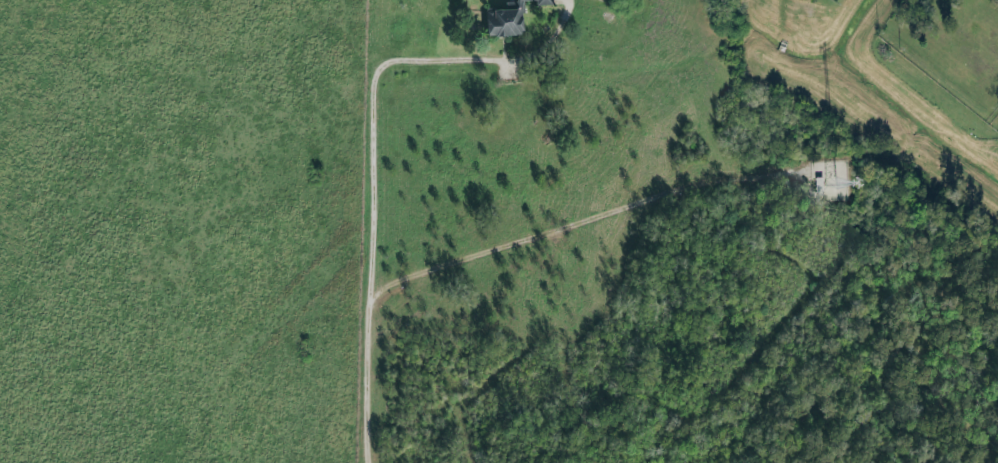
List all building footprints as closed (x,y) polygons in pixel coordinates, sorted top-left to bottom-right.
[(522,2),(537,1),(538,7),(554,6),(553,0),(516,0),(516,2),(505,3),(506,9),(486,10),(487,38),(524,35),(522,2)]
